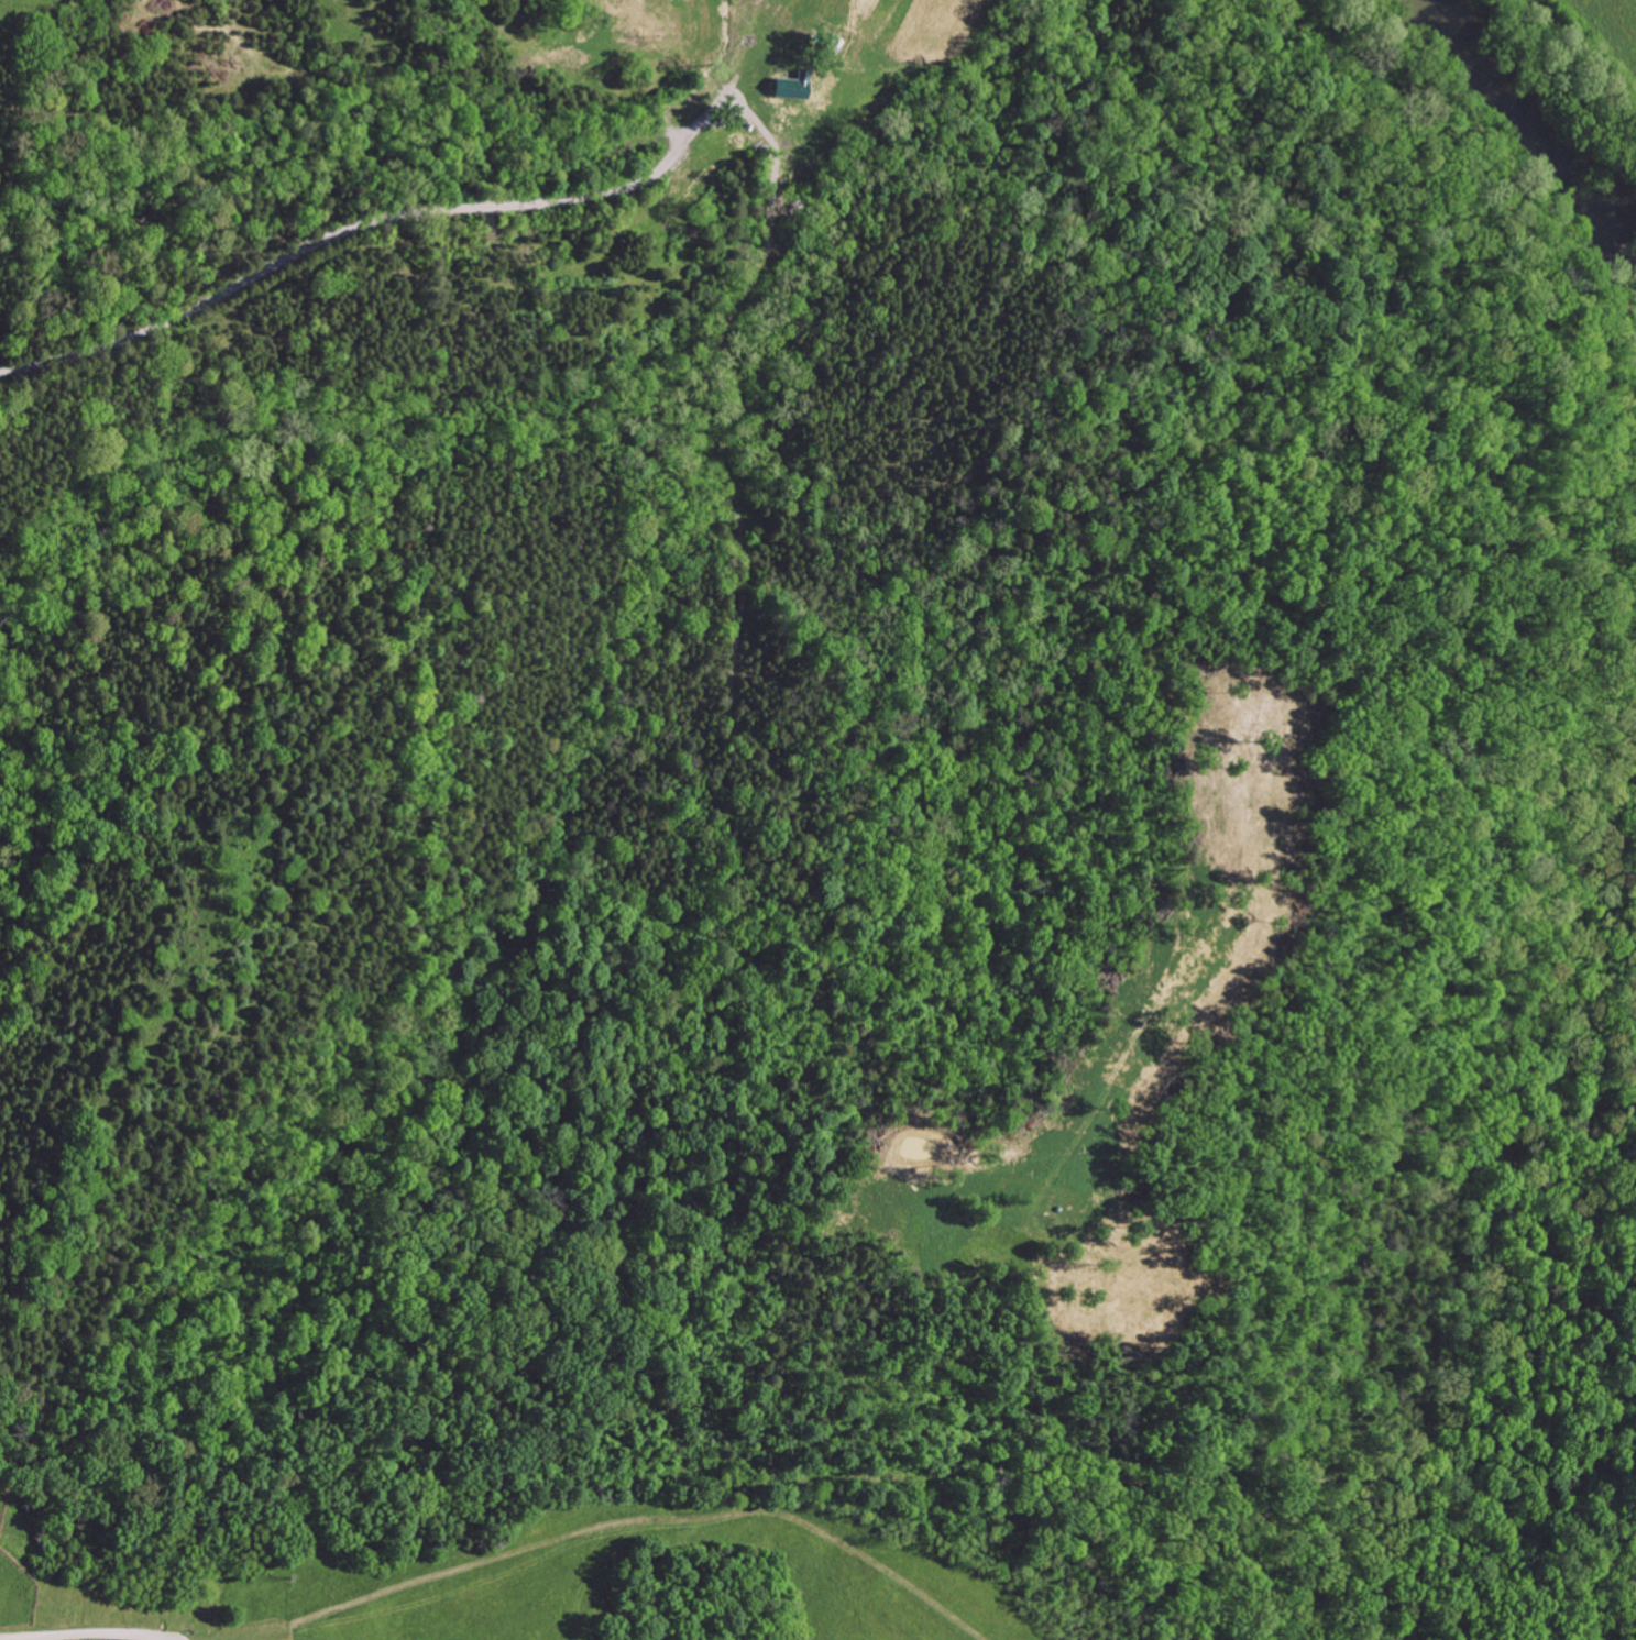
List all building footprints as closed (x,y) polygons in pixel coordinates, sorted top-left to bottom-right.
[(807,100),(807,81),(784,80),(784,100),(807,100)]
